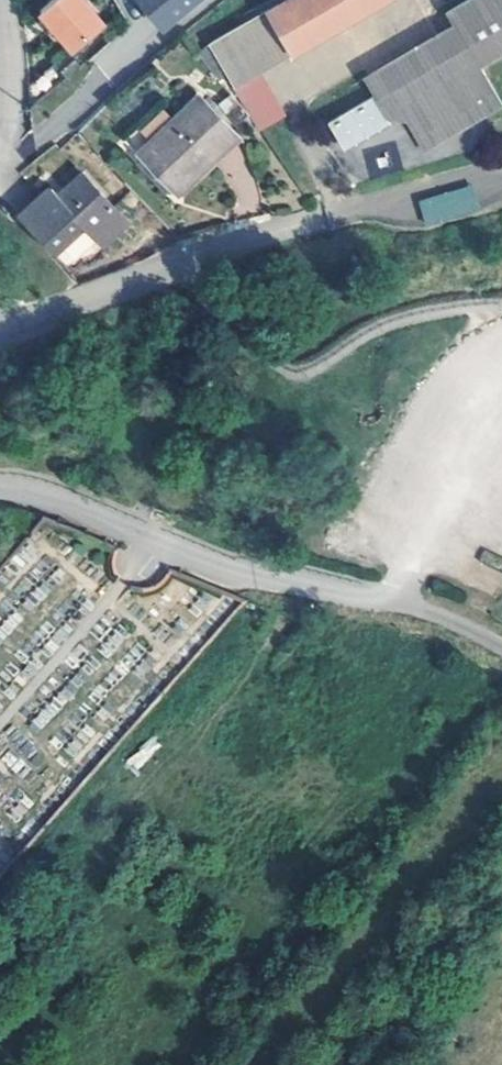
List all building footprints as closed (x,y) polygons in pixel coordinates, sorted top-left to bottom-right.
[(88,0),(44,0),(39,4),(72,42),(102,17),(88,0)] [(159,17),(179,0),(146,0),(159,17)] [(264,5),(289,48),(373,0),(273,0),(264,5)] [(433,139),(435,142),(448,134),(500,104),(478,65),(501,51),(501,0),(462,0),(445,10),(453,25),(375,68),(391,95),(379,102),(373,91),(327,119),(338,139),(352,142),(390,120),(387,117),(398,110),(411,102),(433,139)] [(289,48),(264,5),(222,30),(245,73),(257,67),(289,48)] [(245,73),(222,30),(207,39),(231,81),(229,83),(256,126),(282,108),(257,67),(245,73)] [(233,128),(196,92),(174,115),(170,112),(137,147),(174,184),(203,154),(206,157),(233,128)] [(398,110),(421,149),(435,142),(433,139),(411,102),(398,110)] [(61,202),(85,224),(104,241),(126,221),(83,173),(55,196),(61,202)] [(471,185),(417,200),(425,227),(479,211),(471,185)] [(47,188),(44,192),(17,215),(52,253),(82,227),(85,224),(61,202),(55,196),(47,188)]
